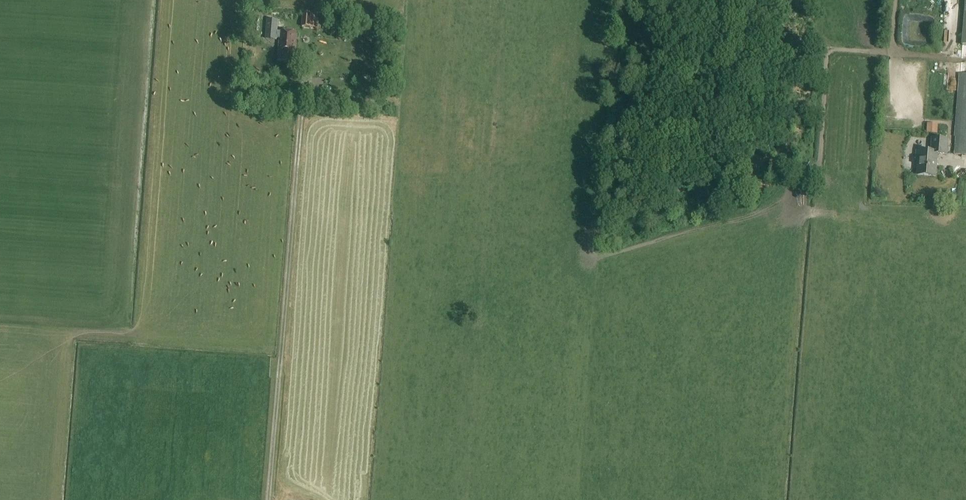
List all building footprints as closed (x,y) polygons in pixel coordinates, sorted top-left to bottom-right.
[(301,28),(316,29),(317,15),(302,14),(301,28)] [(370,23),(373,28),(380,24),(377,19),(370,23)] [(292,63),(293,53),(295,53),(297,32),(280,31),(278,51),(279,51),(278,62),(283,62),(283,63),(292,63)] [(965,156),(965,75),(961,75),(954,155),(965,156)] [(938,125),(927,124),(927,134),(937,134),(938,125)] [(937,155),(947,156),(948,140),(932,139),(931,152),(918,151),(917,176),(936,177),(937,155)]
